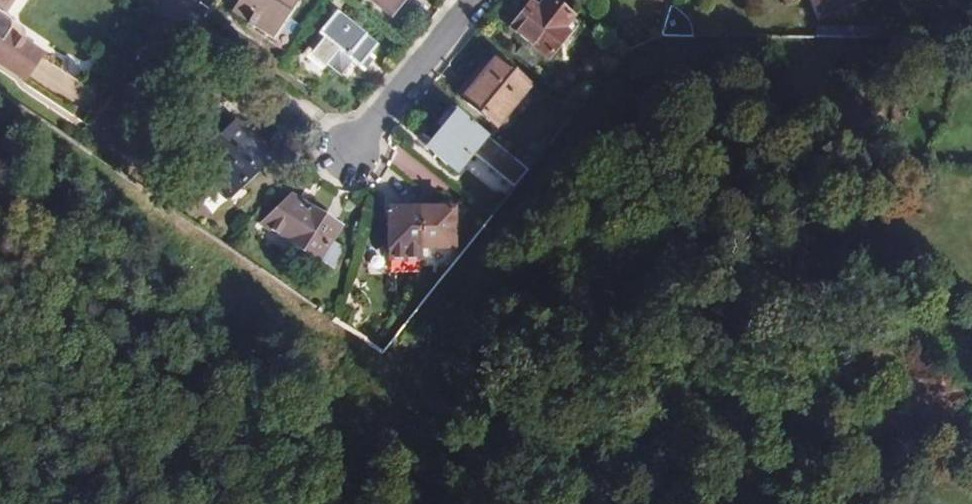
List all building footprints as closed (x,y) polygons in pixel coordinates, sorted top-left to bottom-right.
[(8,0),(0,0),(0,12),(8,0)] [(235,11),(274,36),(297,0),(243,0),(235,11)] [(396,20),(413,0),(372,0),(396,20)] [(550,0),(543,0),(536,9),(527,1),(507,25),(547,58),(567,33),(561,27),(570,17),(550,0)] [(861,0),(809,0),(818,19),(861,0)] [(908,11),(921,0),(898,0),(908,11)] [(659,35),(687,24),(667,6),(659,35)] [(375,45),(336,11),(301,53),(319,68),(324,62),(339,74),(350,60),(363,71),(373,58),(368,53),(375,45)] [(24,81),(42,53),(8,29),(4,16),(0,13),(0,64),(24,81)] [(528,87),(494,59),(461,99),(496,128),(528,87)] [(484,133),(456,111),(431,142),(450,158),(445,164),(453,171),(484,133)] [(230,195),(258,169),(260,168),(275,153),(255,132),(250,136),(236,120),(191,162),(209,183),(215,178),(230,195)] [(299,199),(291,194),(262,220),(333,266),(340,256),(341,247),(330,240),(339,227),(308,206),(307,208),(298,202),(299,199)] [(384,254),(410,257),(412,252),(413,247),(416,209),(387,207),(384,254)] [(416,209),(413,247),(444,249),(447,211),(416,209)]
